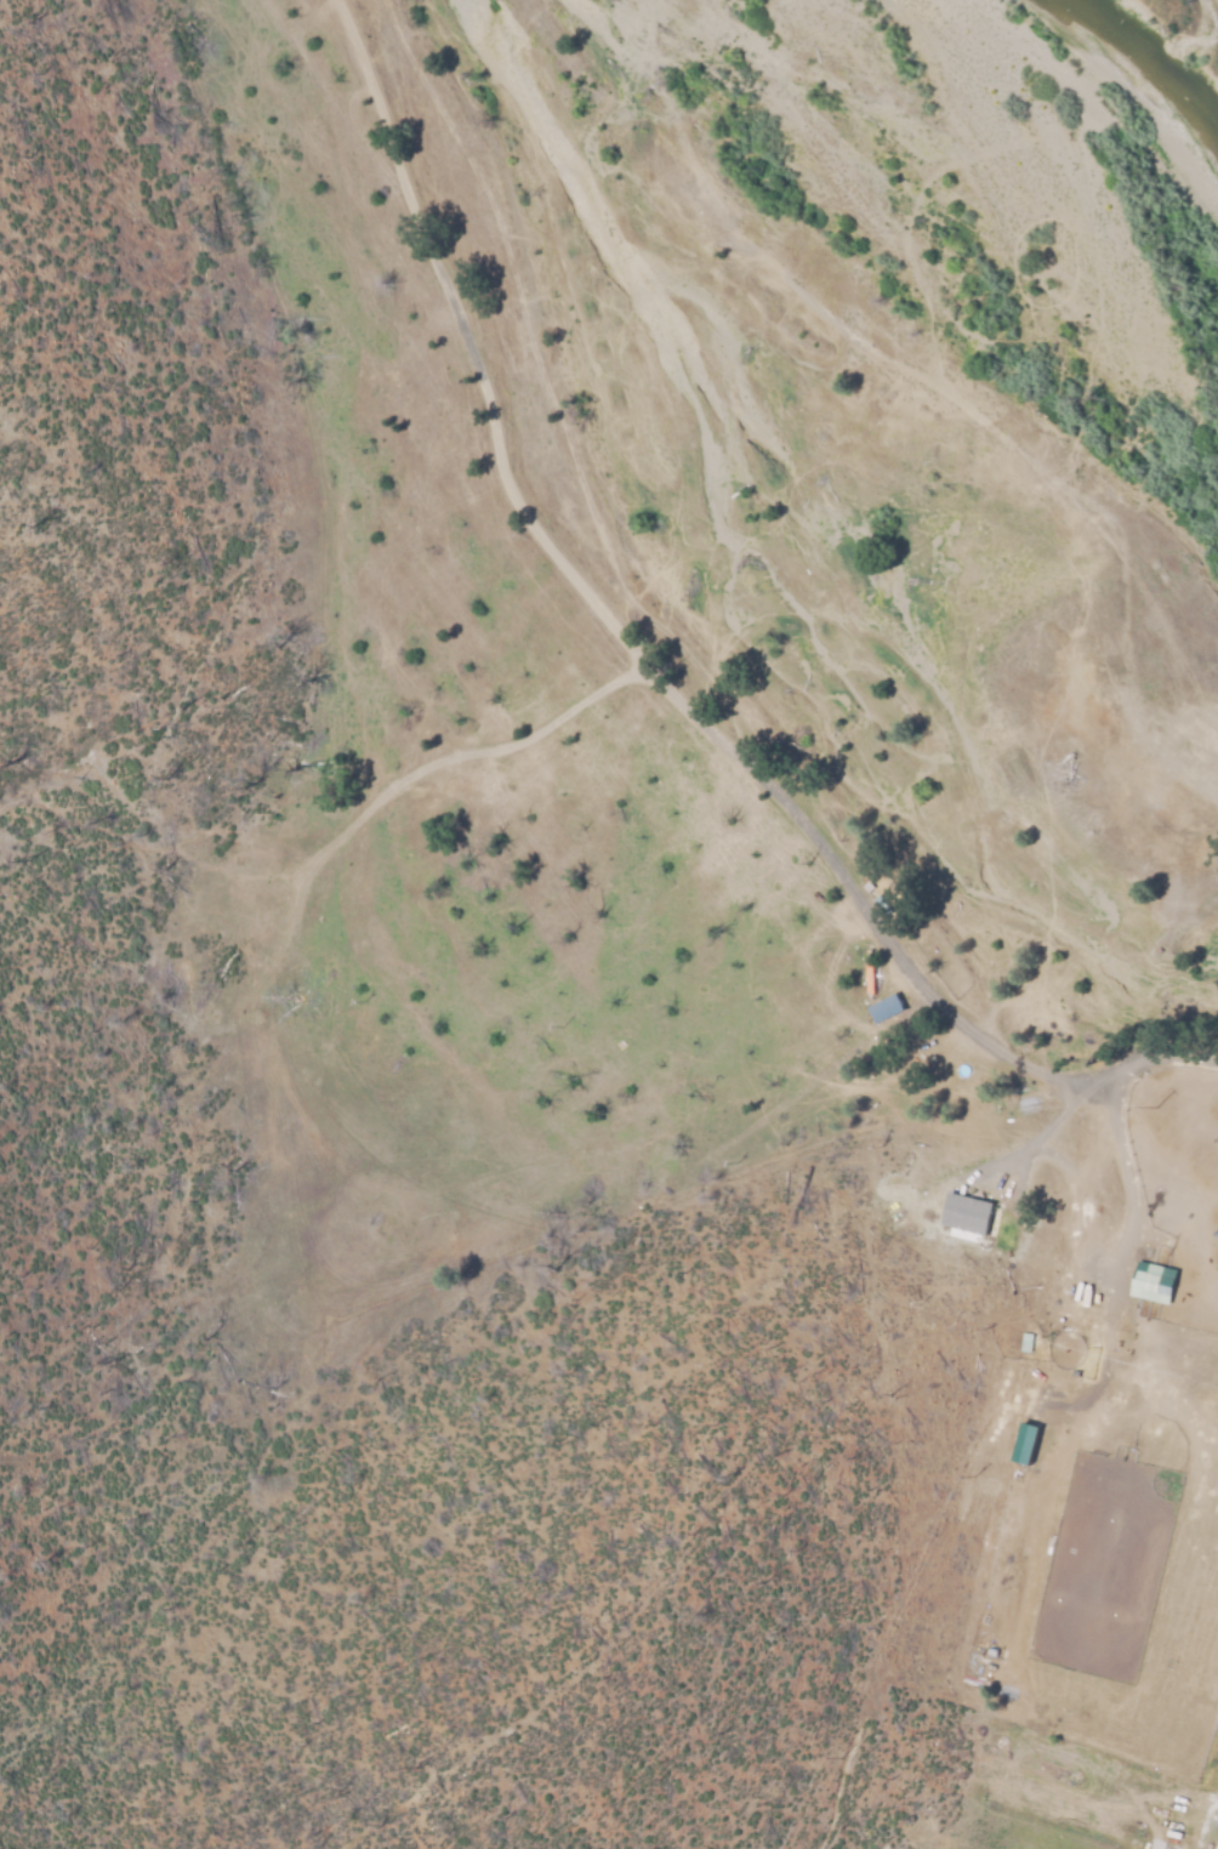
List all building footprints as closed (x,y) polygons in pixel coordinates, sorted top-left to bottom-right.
[(869,1006),(877,1024),(905,1010),(897,993),(869,1006)] [(963,1205),(985,1190),(1008,1225),(986,1240),(963,1205)] [(1128,1295),(1137,1259),(1177,1268),(1168,1303),(1128,1295)] [(1031,1465),(1041,1427),(1023,1422),(1012,1460),(1031,1465)]
